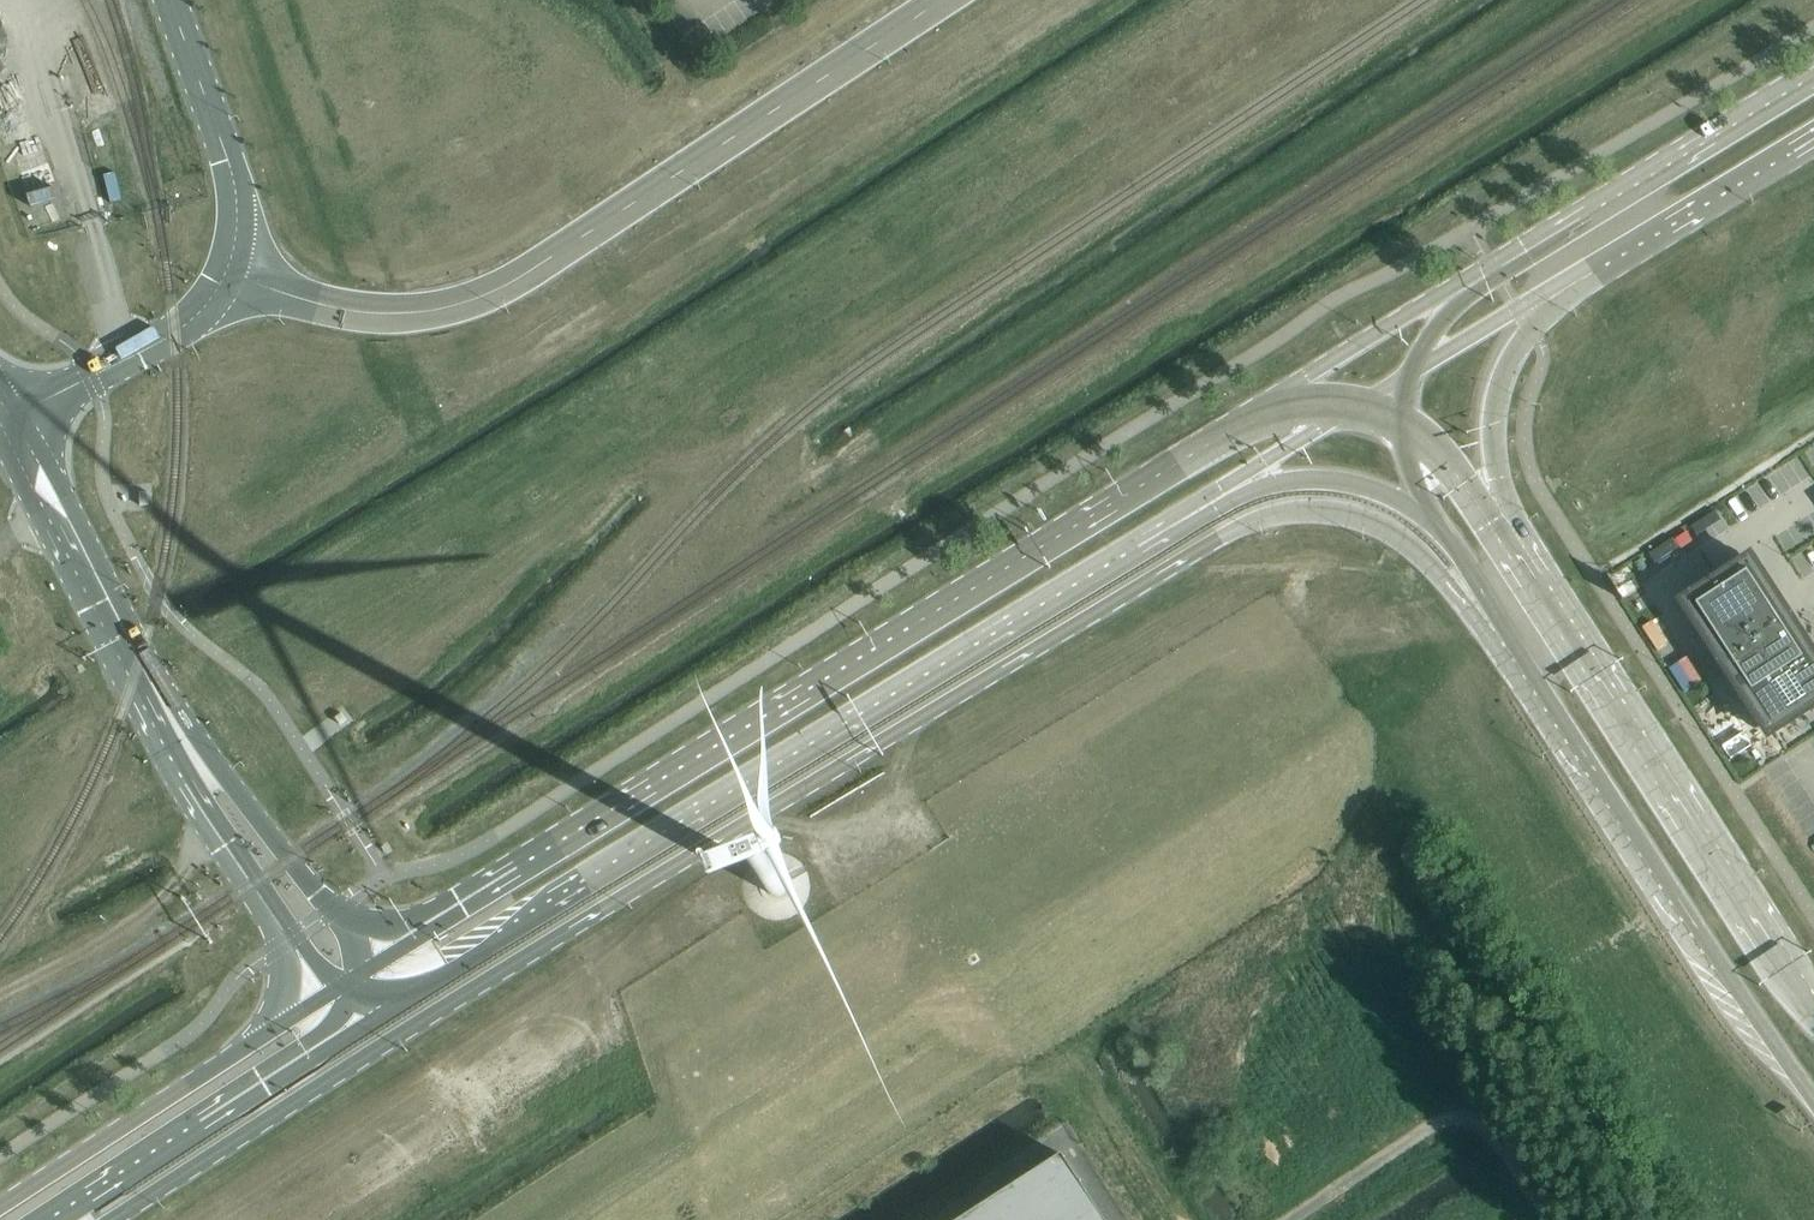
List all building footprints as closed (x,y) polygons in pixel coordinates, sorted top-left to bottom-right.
[(69,129),(68,118),(40,119),(40,130),(69,129)] [(1813,705),(1813,656),(1750,557),(1681,601),(1768,735),(1813,705)] [(785,882),(784,879),(782,877),(779,876),(777,876),(775,876),(772,877),(770,878),(768,880),(767,882),(766,885),(767,888),(768,890),(769,892),(771,894),(774,895),(777,895),(779,895),(782,893),(784,892),(785,889),(786,887),(786,884),(785,882)] [(1062,1154),(960,1219),(1105,1219),(1062,1154)]
